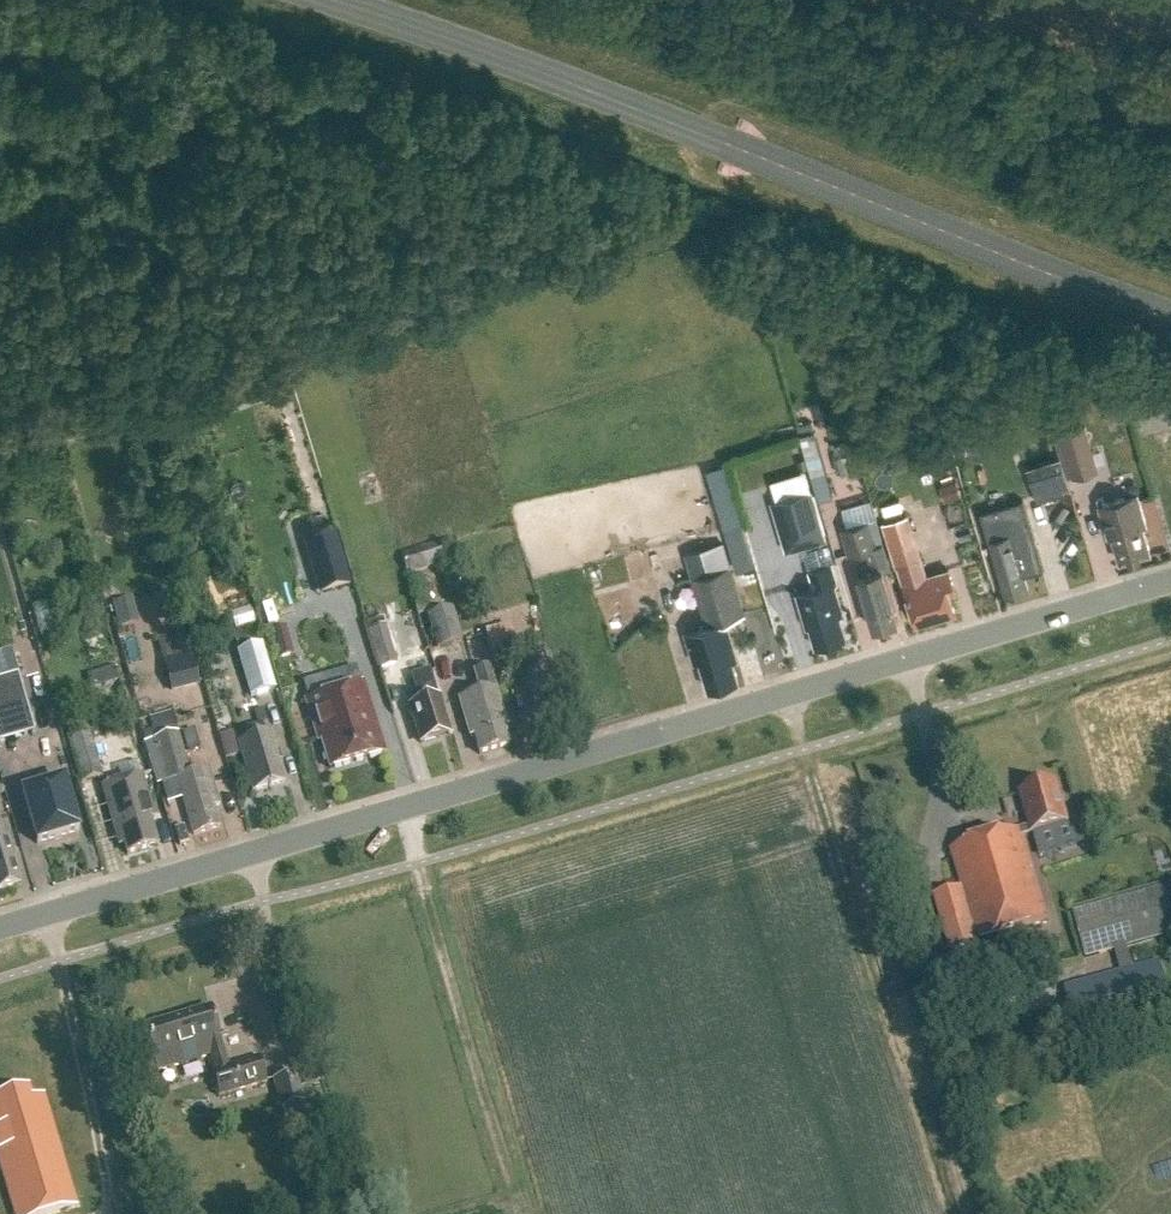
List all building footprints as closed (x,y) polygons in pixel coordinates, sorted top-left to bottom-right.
[(242,385),(226,390),(229,397),(231,404),(247,399),(245,393),(242,385)] [(971,427),(966,410),(951,415),(956,431),(971,427)] [(1073,476),(1097,469),(1085,427),(1061,435),(1073,476)] [(815,430),(800,434),(811,476),(826,472),(815,430)] [(874,436),(860,448),(870,459),(884,448),(874,436)] [(855,451),(837,456),(842,475),(860,470),(855,451)] [(1061,459),(1042,465),(1052,498),(1071,492),(1061,459)] [(123,480),(116,497),(130,503),(137,486),(123,480)] [(956,480),(945,484),(950,499),(961,496),(956,480)] [(814,493),(775,504),(784,536),(806,530),(810,543),(827,538),(814,493)] [(1146,523),(1138,494),(1105,504),(1103,498),(1098,499),(1108,534),(1112,533),(1120,561),(1150,552),(1142,524),(1146,523)] [(1023,499),(980,512),(989,541),(1006,597),(1029,590),(1024,576),(1044,570),(1023,499)] [(927,576),(908,515),(884,522),(897,565),(898,565),(916,625),(956,613),(950,592),(955,591),(949,569),(927,576)] [(735,522),(741,566),(759,564),(753,519),(735,522)] [(875,519),(840,529),(848,556),(851,555),(868,550),(872,563),(857,568),(874,627),(898,620),(882,570),(889,568),(882,544),(875,519)] [(331,520),(299,529),(312,573),(343,563),(331,520)] [(453,540),(400,554),(406,575),(459,561),(453,540)] [(745,615),(729,566),(723,544),(686,554),(693,577),(707,625),(686,632),(695,662),(700,660),(709,687),(737,679),(729,652),(735,650),(726,621),(745,615)] [(837,584),(831,565),(809,571),(815,588),(800,593),(816,646),(846,638),(839,616),(843,615),(834,584),(837,584)] [(118,623),(137,618),(132,599),(112,605),(118,623)] [(437,651),(462,644),(452,610),(428,617),(437,651)] [(381,670),(397,665),(383,620),(367,625),(381,670)] [(510,627),(485,634),(496,670),(521,662),(510,627)] [(285,628),(269,633),(278,662),(294,657),(285,628)] [(242,632),(233,634),(237,647),(246,644),(242,632)] [(237,653),(250,699),(276,691),(262,646),(237,653)] [(191,655),(163,662),(171,695),(199,688),(191,655)] [(508,729),(490,670),(474,674),(480,695),(458,702),(470,741),(474,740),(479,756),(509,747),(504,730),(508,729)] [(438,700),(430,673),(411,678),(420,705),(410,708),(411,712),(408,715),(415,723),(421,744),(449,736),(439,699),(438,700)] [(0,682),(0,740),(34,732),(18,676),(0,682)] [(330,770),(385,754),(365,685),(306,702),(318,743),(321,742),(330,770)] [(266,737),(262,726),(246,730),(250,742),(238,745),(252,793),(285,784),(271,736),(266,737)] [(188,755),(200,751),(194,731),(182,734),(188,755)] [(82,786),(103,780),(89,734),(68,740),(82,786)] [(144,746),(151,766),(159,764),(165,783),(176,780),(193,837),(220,828),(214,809),(219,807),(212,782),(207,784),(203,772),(190,776),(178,735),(172,737),(144,746)] [(154,819),(142,777),(102,789),(120,848),(124,846),(127,856),(157,847),(150,821),(154,819)] [(63,784),(23,796),(38,844),(77,832),(63,784)] [(1068,824),(1056,784),(1021,794),(1031,827),(951,850),(962,888),(934,897),(951,952),(1049,923),(1026,844),(1029,843),(1027,836),(1068,824)] [(0,833),(0,893),(20,887),(12,861),(15,860),(10,845),(8,846),(7,841),(3,842),(0,833)] [(1085,958),(1114,950),(1120,973),(1064,988),(1078,1040),(1170,1014),(1170,1000),(1161,962),(1133,970),(1127,947),(1170,935),(1170,887),(1073,914),(1076,927),(1085,958)] [(228,1068),(211,1010),(144,1029),(156,1073),(210,1057),(214,1072),(211,1073),(218,1098),(267,1084),(259,1059),(228,1068)] [(307,1105),(299,1075),(273,1082),(280,1111),(283,1111),(307,1105)] [(29,1091),(0,1099),(0,1166),(14,1213),(57,1213),(77,1208),(44,1097),(31,1100),(29,1091)]
